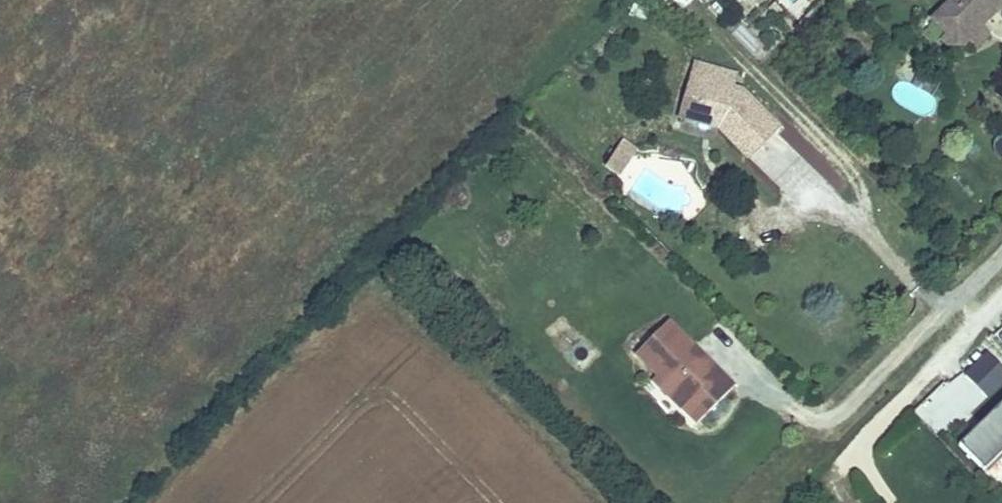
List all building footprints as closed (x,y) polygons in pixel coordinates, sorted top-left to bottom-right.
[(939,6),(955,23),(944,33),(962,52),(972,42),(977,47),(995,30),(989,23),(1001,11),(1001,0),(945,0),(939,6)] [(765,38),(727,2),(714,15),(753,52),(765,38)] [(666,124),(727,138),(730,121),(691,113),(699,74),(733,80),(735,63),(678,53),(666,124)] [(727,138),(749,159),(784,124),(745,83),(733,80),(699,74),(691,113),(730,121),(727,138)] [(622,177),(637,148),(620,139),(605,168),(622,177)] [(677,421),(696,438),(735,399),(666,330),(638,359),(658,378),(688,409),(677,421)] [(988,352),(962,374),(987,399),(1001,384),(1001,365),(988,352)] [(688,409),(658,378),(647,388),(677,421),(688,409)] [(960,447),(987,472),(1001,457),(1001,405),(960,447)]
